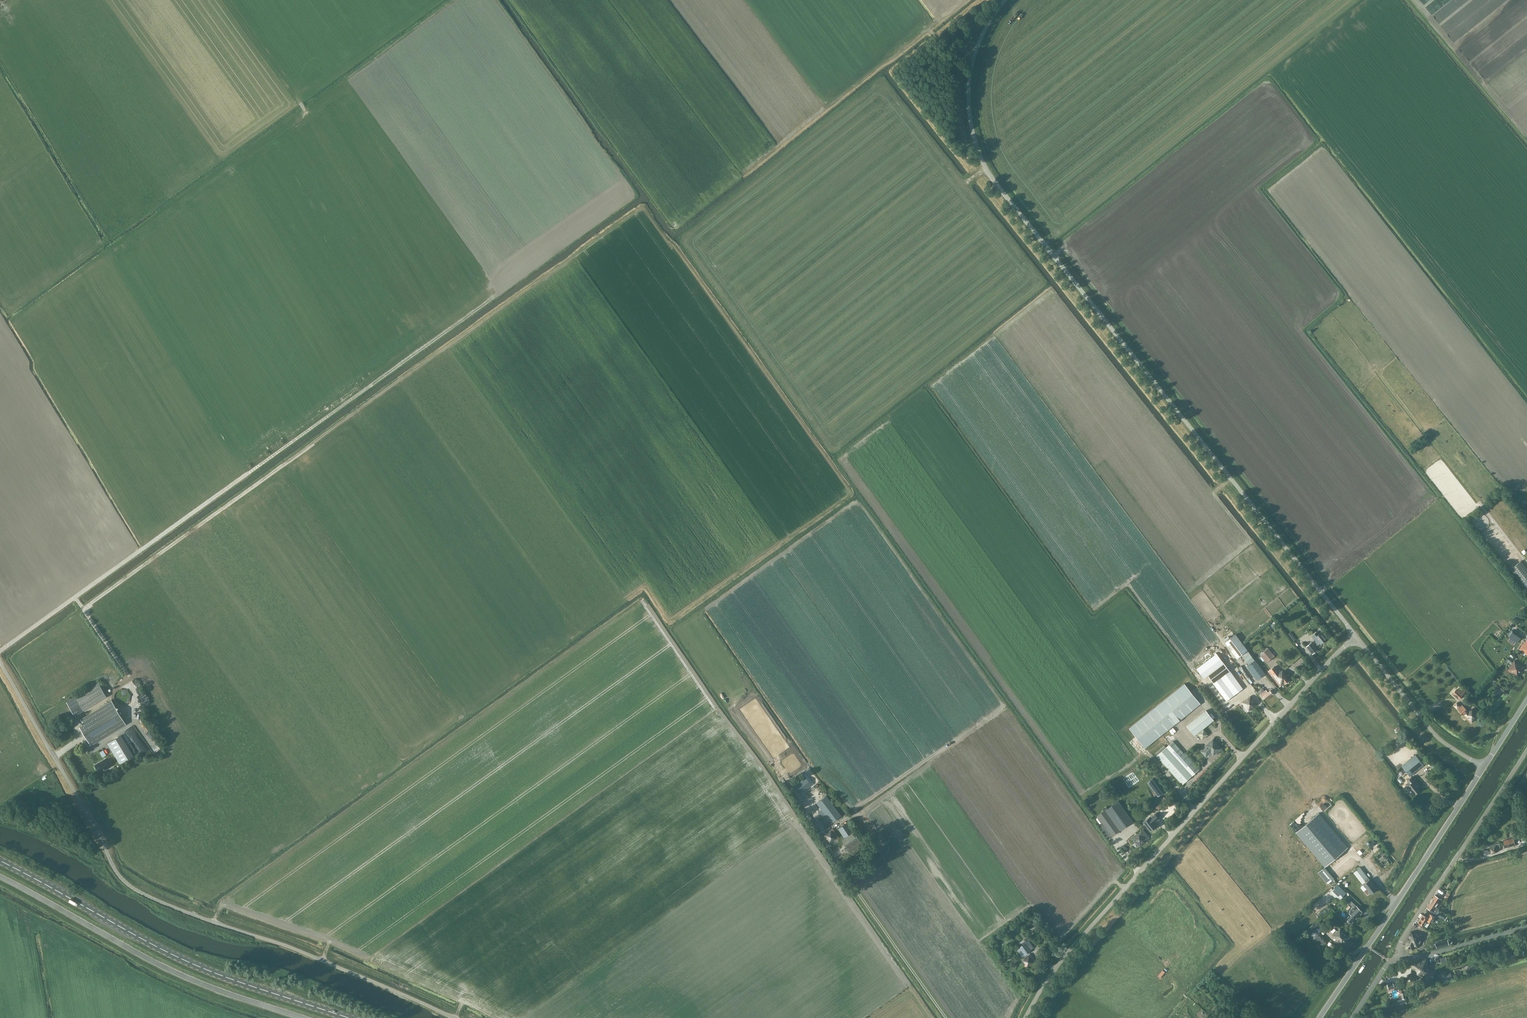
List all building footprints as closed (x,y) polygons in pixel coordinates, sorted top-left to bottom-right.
[(1521,561),(1511,569),(1526,590),(1526,569),(1521,561)] [(1316,632),(1312,636),(1316,641),(1315,642),(1318,645),(1320,643),(1320,644),(1327,639),(1321,632),(1318,634),(1316,632)] [(1517,643),(1519,639),(1520,638),(1512,633),(1509,637),(1517,643)] [(1236,634),(1225,643),(1237,658),(1241,655),(1249,665),(1247,667),(1257,679),(1265,673),(1255,660),(1255,661),(1247,650),(1248,650),(1242,642),(1236,634)] [(1312,654),(1318,650),(1312,642),(1306,647),(1312,654)] [(1211,652),(1210,650),(1204,654),(1206,656),(1207,655),(1209,657),(1218,650),(1217,648),(1211,652)] [(1266,663),(1274,656),(1268,648),(1260,654),(1266,663)] [(1217,653),(1197,668),(1204,678),(1208,675),(1215,670),(1224,663),(1217,653)] [(1508,675),(1510,671),(1513,673),(1512,674),(1516,676),(1523,668),(1514,661),(1507,670),(1506,670),(1504,672),(1504,673),(1507,675),(1508,675)] [(1215,670),(1208,675),(1213,683),(1226,701),(1243,688),(1232,674),(1230,671),(1224,663),(1215,670)] [(1275,674),(1272,676),(1280,686),(1284,682),(1285,683),(1289,680),(1289,679),(1291,677),(1289,674),(1288,675),(1283,669),(1281,671),(1276,664),(1271,667),(1275,674)] [(1242,669),(1240,671),(1247,680),(1249,679),(1242,669)] [(1497,699),(1503,692),(1490,682),(1487,686),(1490,689),(1487,692),(1493,697),(1494,696),(1497,699)] [(98,683),(66,702),(75,716),(107,696),(98,683)] [(1145,748),(1200,704),(1184,683),(1129,728),(1145,748)] [(1463,695),(1462,694),(1465,692),(1460,687),(1457,689),(1452,694),(1458,700),(1463,695)] [(1266,690),(1265,691),(1262,688),(1257,692),(1260,695),(1263,699),(1265,697),(1266,699),(1273,694),(1270,690),(1267,692),(1266,690)] [(130,699),(130,698),(130,696),(129,695),(129,693),(128,692),(126,691),(125,690),(123,690),(122,690),(120,690),(119,691),(117,692),(116,693),(115,694),(114,695),(114,697),(114,699),(115,700),(115,702),(116,703),(117,704),(119,705),(120,706),(122,706),(123,706),(125,705),(126,705),(128,704),(129,702),(129,701),(130,699)] [(1248,711),(1257,704),(1251,696),(1248,698),(1248,697),(1241,702),(1248,711)] [(91,745),(126,724),(112,700),(81,719),(84,724),(80,727),(91,745)] [(1462,705),(1458,709),(1463,714),(1467,710),(1462,705)] [(1467,710),(1463,714),(1464,716),(1471,723),(1479,715),(1472,708),(1468,712),(1467,710)] [(1187,726),(1195,735),(1212,721),(1204,712),(1187,726)] [(121,735),(107,743),(120,764),(133,755),(121,735)] [(1201,751),(1206,756),(1209,753),(1210,754),(1211,754),(1212,754),(1213,754),(1214,755),(1221,748),(1213,739),(1206,746),(1206,747),(1201,751)] [(1157,755),(1156,756),(1182,785),(1200,769),(1185,753),(1185,754),(1173,741),(1166,748),(1164,745),(1156,753),(1157,755)] [(1415,755),(1402,766),(1409,775),(1422,764),(1415,755)] [(103,771),(106,769),(106,768),(109,767),(105,760),(95,765),(99,773),(103,770),(103,771)] [(1411,784),(1406,788),(1409,792),(1412,796),(1417,792),(1419,790),(1417,787),(1420,785),(1416,781),(1412,776),(1408,780),(1411,784)] [(1153,777),(1147,782),(1157,796),(1164,791),(1153,777)] [(796,785),(802,792),(811,785),(806,778),(796,785)] [(1318,800),(1322,808),(1333,803),(1329,795),(1318,800)] [(831,823),(841,816),(826,796),(816,803),(821,809),(818,812),(827,823),(831,823)] [(1164,797),(1155,807),(1158,809),(1167,799),(1164,797)] [(1118,801),(1106,810),(1105,809),(1098,815),(1103,823),(1099,826),(1108,839),(1120,830),(1133,821),(1118,801)] [(1296,832),(1325,867),(1348,847),(1319,813),(1296,832)] [(1150,817),(1143,823),(1150,831),(1157,826),(1155,823),(1159,821),(1154,815),(1151,818),(1150,817)] [(852,857),(865,848),(853,831),(853,832),(846,823),(838,829),(843,838),(841,839),(852,857)] [(837,838),(838,837),(833,829),(831,830),(831,829),(822,835),(826,840),(827,839),(830,843),(837,838)] [(1139,847),(1149,838),(1142,830),(1138,835),(1137,834),(1132,839),(1139,847)] [(1498,838),(1499,832),(1491,830),(1489,837),(1498,838)] [(1504,848),(1515,845),(1513,838),(1502,840),(1504,848)] [(1490,849),(1483,851),(1484,855),(1498,851),(1497,848),(1500,847),(1499,843),(1489,846),(1490,849)] [(1386,849),(1376,855),(1384,866),(1394,859),(1386,849)] [(1334,878),(1324,867),(1318,872),(1327,883),(1334,878)] [(1369,878),(1360,867),(1353,873),(1362,884),(1369,878)] [(1369,879),(1363,884),(1367,889),(1364,891),(1367,895),(1370,893),(1370,894),(1374,891),(1376,889),(1377,889),(1376,889),(1376,888),(1369,879)] [(1331,892),(1339,899),(1345,892),(1337,885),(1331,892)] [(1434,895),(1426,907),(1436,914),(1438,911),(1438,908),(1436,907),(1441,899),(1434,895)] [(1363,912),(1360,910),(1356,906),(1349,913),(1352,916),(1348,920),(1352,923),(1361,915),(1363,912)] [(1428,918),(1423,915),(1417,922),(1424,927),(1427,921),(1431,924),(1435,917),(1430,914),(1428,918)] [(1028,930),(1037,922),(1034,919),(1032,920),(1033,922),(1026,928),(1028,930)] [(1306,932),(1313,940),(1313,939),(1325,928),(1319,921),(1306,932)] [(1342,944),(1349,937),(1340,928),(1333,935),(1342,944)] [(1417,947),(1423,935),(1415,932),(1414,934),(1410,932),(1404,946),(1412,950),(1414,946),(1417,947)] [(1313,939),(1313,940),(1321,948),(1322,946),(1322,945),(1325,942),(1323,944),(1321,941),(1320,942),(1317,939),(1320,936),(1315,941),(1313,939)] [(1027,938),(1017,944),(1019,947),(1018,947),(1024,956),(1032,950),(1031,950),(1034,948),(1027,938)] [(1448,940),(1435,943),(1436,948),(1449,945),(1448,940)] [(1027,967),(1034,962),(1029,954),(1024,958),(1025,959),(1022,961),(1024,965),(1025,964),(1027,967)] [(1410,979),(1429,974),(1426,959),(1411,963),(1414,973),(1409,975),(1410,979)] [(1443,981),(1452,978),(1450,973),(1447,974),(1446,971),(1441,973),(1443,981)]
